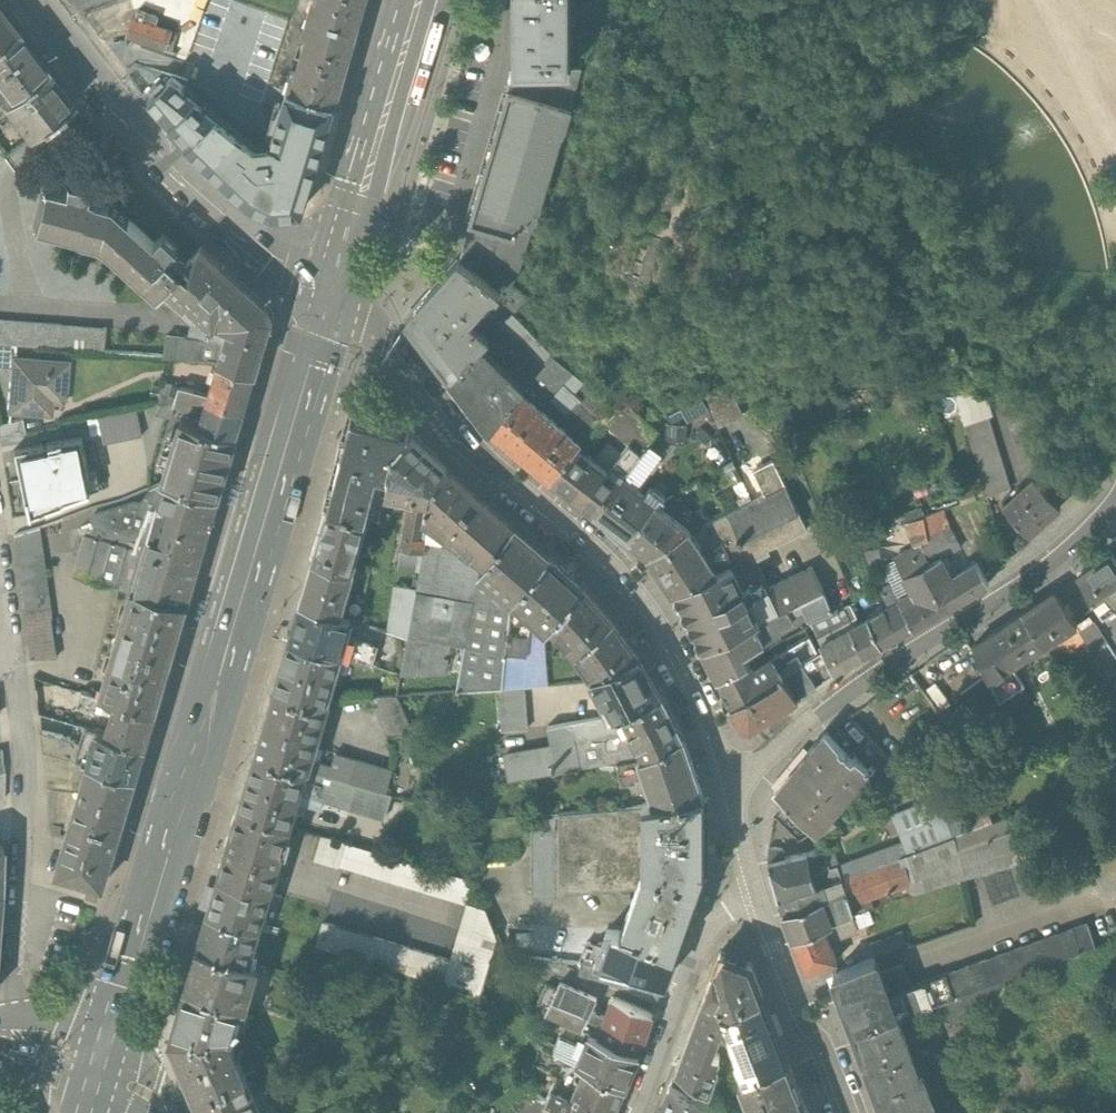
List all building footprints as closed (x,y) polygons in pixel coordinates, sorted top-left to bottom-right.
[(305,31),(309,32),(298,71),(294,70),(289,88),(314,93),(340,100),(367,0),(314,0),(305,31)] [(571,0),(516,0),(516,66),(571,66),(571,0)] [(0,10),(0,43),(16,31),(0,10)] [(171,30),(133,17),(127,35),(165,47),(171,30)] [(0,43),(0,83),(10,97),(46,70),(16,31),(0,43)] [(571,66),(516,66),(472,218),(518,231),(520,224),(534,228),(562,130),(567,126),(576,95),(573,94),(581,66),(571,66)] [(10,97),(3,102),(30,136),(72,104),(46,70),(10,97)] [(175,78),(146,103),(251,204),(276,216),(300,214),(333,104),(283,90),(268,140),(263,137),(210,101),(175,78)] [(267,305),(202,246),(188,262),(175,251),(178,247),(164,233),(155,243),(128,219),(129,219),(113,204),(111,204),(83,197),(86,186),(64,180),(61,192),(43,187),(41,186),(31,226),(33,227),(33,226),(103,243),(102,243),(104,244),(159,294),(166,287),(176,297),(186,305),(189,302),(206,316),(199,339),(196,358),(219,360),(255,371),(264,340),(270,319),(267,305)] [(460,259),(417,307),(460,364),(460,365),(493,331),(492,331),(473,313),(497,287),(460,259)] [(0,320),(0,342),(19,344),(105,350),(107,332),(0,320)] [(493,331),(460,365),(460,364),(450,374),(491,428),(520,392),(541,366),(499,324),(492,331),(493,331)] [(180,337),(163,335),(159,355),(176,357),(180,337)] [(199,339),(180,337),(176,357),(196,358),(199,339)] [(0,342),(0,365),(13,366),(14,366),(14,357),(18,358),(19,344),(0,342)] [(18,358),(14,357),(14,366),(13,366),(9,410),(45,413),(46,399),(64,401),(67,361),(18,358)] [(255,371),(219,360),(209,393),(208,398),(244,409),(255,371)] [(951,391),(983,494),(1015,485),(984,381),(951,391)] [(181,386),(166,382),(160,405),(176,401),(181,386)] [(605,422),(563,384),(542,408),(553,417),(553,418),(565,428),(565,429),(580,442),(579,443),(584,446),(606,422),(605,422)] [(244,409),(208,398),(209,393),(181,386),(176,401),(175,405),(175,406),(203,414),(200,425),(200,426),(236,436),(244,409)] [(542,408),(520,392),(491,428),(551,478),(551,477),(576,446),(579,443),(580,442),(565,429),(565,428),(553,418),(553,417),(542,408)] [(627,398),(605,422),(606,422),(626,441),(645,416),(627,398)] [(176,401),(160,405),(157,414),(172,418),(175,406),(175,405),(176,401)] [(410,431),(352,415),(330,504),(368,515),(382,519),(387,490),(395,448),(410,431)] [(645,416),(626,441),(628,443),(639,453),(664,420),(659,416),(653,423),(645,416)] [(0,422),(0,436),(25,431),(22,418),(0,422)] [(236,436),(200,426),(200,425),(182,420),(163,482),(217,497),(236,436)] [(449,466),(410,431),(395,448),(387,490),(411,495),(412,493),(427,496),(429,490),(449,466)] [(39,446),(12,451),(26,517),(91,494),(90,492),(86,474),(89,473),(82,437),(62,441),(62,440),(39,445),(39,446)] [(576,446),(551,477),(551,478),(595,511),(623,476),(639,453),(628,443),(606,470),(576,446)] [(771,456),(750,467),(763,492),(713,519),(723,538),(702,549),(714,565),(731,556),(734,561),(750,554),(747,549),(764,540),(767,546),(809,527),(771,456)] [(479,493),(449,466),(429,490),(427,496),(427,498),(421,535),(426,535),(443,538),(465,509),(479,493)] [(595,511),(636,544),(664,509),(623,476),(595,511)] [(1004,508),(1027,535),(1059,508),(1036,481),(1004,508)] [(163,482),(162,482),(117,500),(95,507),(97,523),(87,530),(75,575),(138,592),(186,604),(217,497),(163,482)] [(411,495),(402,547),(423,551),(426,536),(426,535),(421,535),(427,498),(427,496),(412,493),(411,495)] [(514,524),(479,493),(465,509),(443,538),(458,544),(486,564),(514,524)] [(368,515),(330,504),(314,555),(352,568),(368,515)] [(636,544),(649,554),(688,530),(664,509),(636,544)] [(923,516),(904,522),(912,546),(919,542),(926,538),(923,516)] [(549,555),(514,524),(486,564),(481,571),(514,599),(515,598),(549,555)] [(38,526),(14,536),(31,658),(57,654),(38,526)] [(926,538),(919,542),(927,562),(938,555),(939,557),(958,546),(947,526),(926,538)] [(883,529),(876,532),(881,544),(887,541),(883,529)] [(688,530),(649,554),(674,591),(716,569),(714,565),(702,549),(688,530)] [(419,572),(401,674),(445,672),(450,640),(467,643),(474,602),(479,575),(481,571),(486,564),(458,544),(443,538),(426,536),(423,551),(419,572)] [(912,546),(892,558),(902,576),(927,562),(919,542),(912,546)] [(423,551),(402,547),(398,568),(419,572),(423,551)] [(1077,577),(1102,616),(1115,607),(1115,561),(1111,554),(1077,577)] [(352,568),(314,555),(300,601),(339,614),(339,613),(341,604),(343,605),(351,578),(350,577),(352,568)] [(583,586),(549,555),(515,598),(537,619),(548,629),(551,625),(550,625),(583,586)] [(976,562),(950,577),(939,557),(938,555),(927,562),(928,565),(923,569),(946,608),(988,583),(976,562)] [(731,562),(717,569),(674,591),(701,645),(759,619),(770,613),(758,590),(768,585),(758,565),(737,576),(731,562)] [(946,608),(923,569),(928,565),(927,562),(902,576),(910,590),(897,597),(899,601),(913,627),(946,608)] [(514,599),(481,571),(479,575),(467,643),(465,650),(507,654),(512,602),(514,599)] [(891,578),(879,585),(890,606),(899,601),(897,597),(894,592),(893,583),(891,578)] [(613,619),(583,586),(550,625),(551,625),(575,651),(613,619)] [(825,589),(791,603),(805,631),(836,616),(825,589)] [(186,604),(138,592),(136,600),(129,598),(116,643),(170,658),(186,604)] [(1055,592),(1022,614),(1043,645),(1044,647),(1077,625),(1055,592)] [(537,619),(515,598),(514,599),(512,602),(507,654),(527,655),(531,626),(537,619)] [(339,614),(300,601),(289,638),(339,654),(346,657),(352,639),(345,636),(351,617),(339,613),(339,614)] [(890,606),(868,619),(881,646),(913,627),(899,601),(890,606)] [(759,619),(772,647),(805,631),(791,603),(770,613),(759,619)] [(1022,614),(990,635),(993,640),(976,652),(990,682),(1011,668),(1043,645),(1022,614)] [(613,619),(575,651),(593,677),(639,655),(613,619)] [(701,645),(721,687),(764,669),(757,654),(772,647),(759,619),(701,645)] [(868,619),(851,628),(864,655),(881,646),(868,619)] [(1094,624),(1081,633),(1094,653),(1107,644),(1094,624)] [(851,628),(827,642),(841,668),(864,655),(851,628)] [(339,654),(289,638),(274,689),(311,700),(325,699),(339,654)] [(170,658),(116,643),(103,687),(109,689),(107,698),(115,700),(154,711),(170,658)] [(507,654),(465,650),(458,690),(496,688),(504,687),(507,654)] [(639,655),(593,677),(600,689),(599,690),(605,702),(607,701),(614,715),(619,714),(621,713),(661,693),(639,655)] [(764,669),(721,687),(741,726),(769,723),(816,695),(793,656),(764,669)] [(1011,668),(990,682),(1001,704),(1025,688),(1011,668)] [(504,687),(496,688),(499,730),(528,728),(525,686),(504,687)] [(914,688),(868,718),(890,750),(935,720),(914,688)] [(311,700),(274,689),(255,753),(306,768),(309,769),(312,759),(330,699),(325,699),(311,700)] [(661,693),(621,713),(636,742),(643,757),(644,756),(683,737),(661,693)] [(413,728),(397,695),(368,697),(388,740),(413,728)] [(154,711),(115,700),(106,733),(145,744),(154,711)] [(614,715),(549,727),(551,741),(557,772),(564,771),(581,767),(576,741),(625,732),(631,745),(636,742),(621,713),(619,714),(614,715)] [(1000,724),(908,768),(919,791),(1012,748),(1000,724)] [(106,733),(98,730),(91,754),(79,750),(76,760),(88,764),(135,777),(145,744),(106,733)] [(826,731),(776,790),(815,830),(837,816),(832,812),(855,788),(870,771),(866,766),(853,752),(849,756),(826,731)] [(683,737),(644,756),(643,757),(617,761),(621,785),(651,778),(655,802),(655,803),(704,795),(683,737)] [(557,772),(551,741),(502,751),(508,781),(557,772)] [(899,772),(877,750),(866,766),(870,771),(855,788),(864,797),(899,772)] [(357,758),(336,752),(332,765),(312,759),(309,769),(350,781),(357,758)] [(306,768),(255,753),(238,808),(289,823),(299,790),(306,768)] [(394,769),(357,758),(350,781),(356,783),(387,792),(394,769)] [(135,777),(88,764),(72,816),(119,830),(135,777)] [(309,769),(306,768),(299,790),(350,805),(356,783),(350,781),(309,769)] [(387,792),(356,783),(350,805),(386,816),(392,794),(387,792)] [(704,795),(655,803),(655,802),(643,804),(643,805),(645,871),(639,888),(624,931),(676,951),(705,871),(704,795)] [(854,862),(853,863),(858,875),(951,839),(944,820),(935,797),(894,813),(905,843),(854,862)] [(643,805),(533,813),(533,895),(639,888),(645,871),(643,805)] [(289,823),(238,808),(217,877),(269,892),(289,823)] [(964,813),(944,820),(951,839),(971,831),(964,813)] [(119,830),(72,816),(56,871),(103,884),(119,830)] [(347,842),(321,834),(313,860),(339,868),(340,864),(347,842)] [(475,879),(348,841),(347,842),(340,864),(468,902),(475,879)] [(831,846),(808,855),(785,859),(783,851),(781,850),(769,848),(768,862),(778,899),(843,879),(838,866),(831,846)] [(853,860),(838,866),(843,879),(844,880),(858,875),(853,863),(854,862),(853,860)] [(269,892),(217,877),(207,912),(258,927),(269,892)] [(843,879),(778,899),(793,939),(832,924),(832,922),(829,915),(854,907),(844,880),(843,879)] [(487,908),(468,902),(445,982),(483,993),(499,938),(487,908)] [(867,911),(850,915),(854,925),(870,919),(867,911)] [(258,927),(207,912),(197,945),(248,960),(258,927)] [(832,924),(793,939),(806,973),(822,967),(822,966),(837,961),(828,940),(856,930),(854,925),(850,915),(832,922),(832,924)] [(451,958),(323,920),(316,944),(444,982),(451,958)] [(1046,933),(1052,958),(1096,946),(1089,921),(1046,933)] [(903,929),(868,942),(872,955),(908,943),(903,929)] [(248,960),(197,945),(185,986),(239,1002),(244,1004),(250,984),(242,981),(248,960)] [(752,963),(722,951),(706,993),(727,1001),(725,1007),(731,1007),(765,996),(752,963)] [(875,958),(833,973),(853,1028),(895,1013),(889,995),(880,971),(875,958)] [(603,965),(583,962),(581,973),(601,980),(603,965)] [(902,963),(880,971),(889,995),(911,987),(902,963)] [(628,968),(627,968),(603,965),(601,980),(658,1001),(664,982),(628,968)] [(1005,979),(939,1003),(947,1026),(1013,1002),(1005,979)] [(653,1012),(613,996),(608,1016),(593,1010),(597,998),(560,981),(555,993),(546,1013),(591,1032),(641,1052),(642,1053),(653,1012)] [(239,1002),(185,986),(169,1037),(226,1034),(229,1035),(239,1002)] [(546,989),(537,1010),(546,1013),(555,993),(546,989)] [(706,993),(678,1069),(709,1091),(720,1066),(718,1065),(722,1055),(722,1054),(714,1050),(724,1027),(727,1028),(731,1007),(725,1007),(727,1001),(706,993)] [(789,1060),(765,996),(731,1007),(727,1028),(730,1028),(739,1054),(737,1055),(745,1077),(789,1060)] [(906,1038),(904,1032),(903,1033),(895,1013),(853,1028),(885,1112),(933,1112),(925,1093),(929,1092),(923,1075),(927,1073),(913,1036),(906,1038)] [(641,1052),(591,1032),(586,1043),(578,1063),(592,1070),(626,1087),(641,1052)] [(586,1043),(562,1033),(554,1052),(578,1063),(586,1043)] [(226,1034),(169,1037),(196,1098),(245,1077),(226,1034)] [(741,1079),(754,1112),(779,1112),(806,1102),(789,1060),(745,1077),(741,1079)] [(626,1087),(592,1070),(579,1096),(563,1088),(556,1103),(568,1109),(576,1112),(614,1112),(626,1087)] [(196,1098),(203,1112),(261,1112),(245,1077),(196,1098)] [(670,1087),(661,1112),(700,1112),(703,1103),(670,1087)] [(552,1102),(550,1104),(551,1108),(554,1110),(560,1112),(566,1112),(568,1109),(556,1103),(552,1102)] [(779,1112),(810,1112),(806,1102),(779,1112)]
